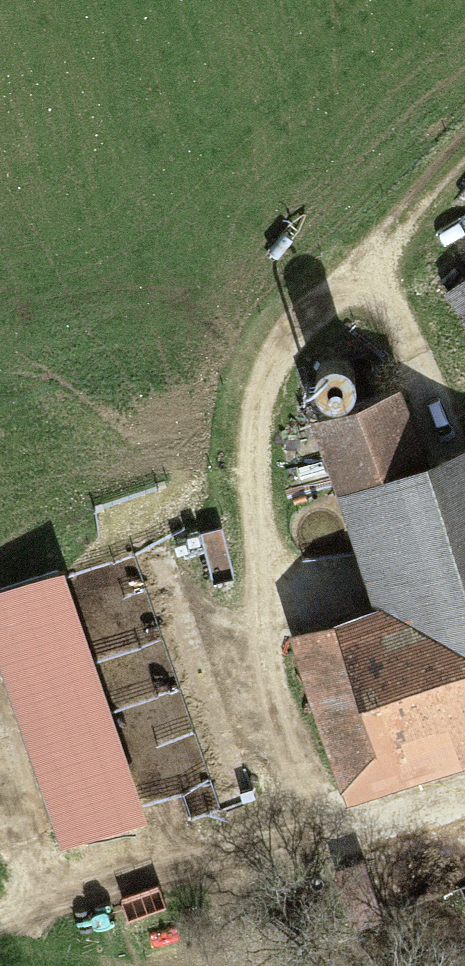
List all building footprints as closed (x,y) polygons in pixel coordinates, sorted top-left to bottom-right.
[(324,391),(329,394),(336,395),(342,394),(348,391),(352,386),(355,379),(355,373),(353,366),(350,361),(344,357),(338,355),(331,356),(325,358),(320,362),(317,368),(316,374),(316,380),(319,386),(324,391)] [(298,632),(349,786),(396,771),(391,756),(464,732),(464,450),(424,462),(396,387),(319,412),(385,603),(298,632)] [(0,598),(0,665),(56,832),(136,805),(59,577),(0,598)]
